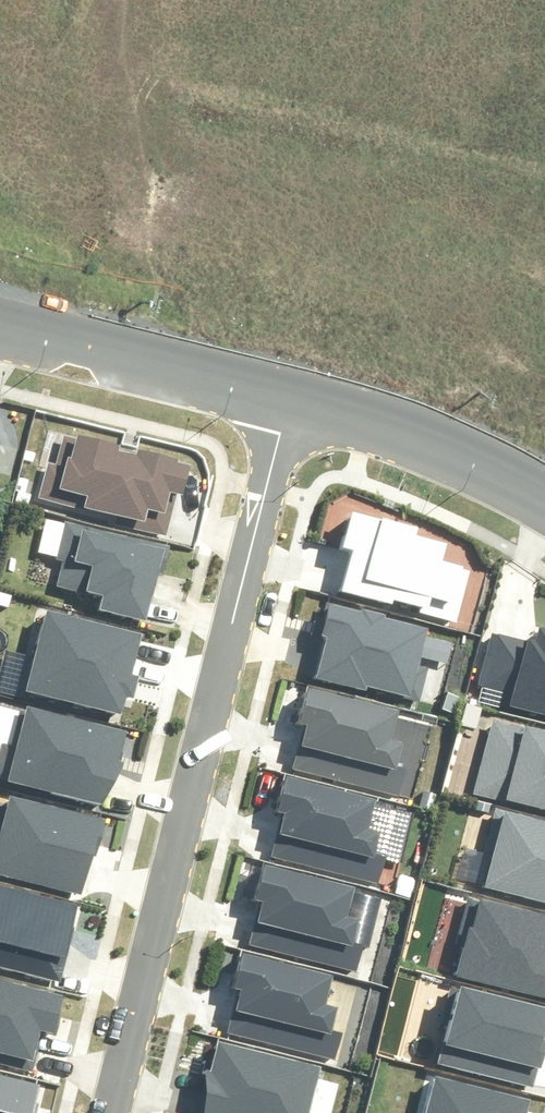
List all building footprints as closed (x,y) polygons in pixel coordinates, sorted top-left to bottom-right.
[(32,501),(166,535),(177,494),(183,495),(191,464),(139,451),(137,457),(118,452),(119,446),(63,432),(56,461),(43,458),(32,501)] [(340,591),(457,621),(471,568),(439,560),(444,543),(414,536),(417,526),(349,509),(339,550),(350,553),(340,591)] [(172,544),(65,518),(55,558),(62,560),(56,585),(102,597),(99,610),(145,621),(157,573),(164,575),(172,544)] [(428,628),(323,601),(315,630),(328,633),(317,676),(369,689),(370,684),(422,697),(431,661),(421,658),(428,628)] [(142,634),(49,609),(28,687),(121,712),(126,694),(135,697),(140,678),(131,676),(142,634)] [(541,629),(537,647),(492,635),(480,684),(515,693),(511,705),(544,714),(544,630),(541,629)] [(306,725),(294,769),(410,799),(429,728),(399,720),(401,711),(307,686),(297,723),(306,725)] [(127,732),(22,706),(12,745),(0,741),(0,742),(0,780),(108,807),(127,732)] [(544,811),(544,730),(493,717),(474,793),(544,811)] [(372,799),(282,777),(274,809),(283,811),(272,854),(377,880),(383,858),(372,855),(377,833),(365,830),(372,799)] [(0,804),(0,878),(82,898),(92,857),(99,858),(108,820),(11,797),(8,806),(0,804)] [(544,899),(544,821),(493,808),(481,854),(497,858),(490,886),(544,899)] [(351,885),(260,862),(252,895),(261,898),(251,940),(355,966),(361,944),(350,941),(355,919),(343,916),(351,885)] [(64,984),(82,906),(0,887),(0,969),(64,984)] [(544,999),(544,916),(476,899),(456,976),(544,999)] [(331,976),(241,953),(233,986),(242,988),(232,1030),(336,1057),(342,1034),(331,1031),(336,1010),(324,1007),(331,976)] [(0,978),(0,1061),(30,1068),(39,1032),(56,1036),(66,995),(0,978)] [(459,986),(440,1061),(534,1085),(544,1039),(544,1007),(459,986)] [(194,1112),(307,1112),(318,1064),(217,1041),(212,1066),(205,1065),(194,1112)] [(0,1074),(0,1112),(34,1112),(41,1083),(0,1074)] [(533,1100),(435,1077),(426,1112),(530,1112),(533,1100)]
